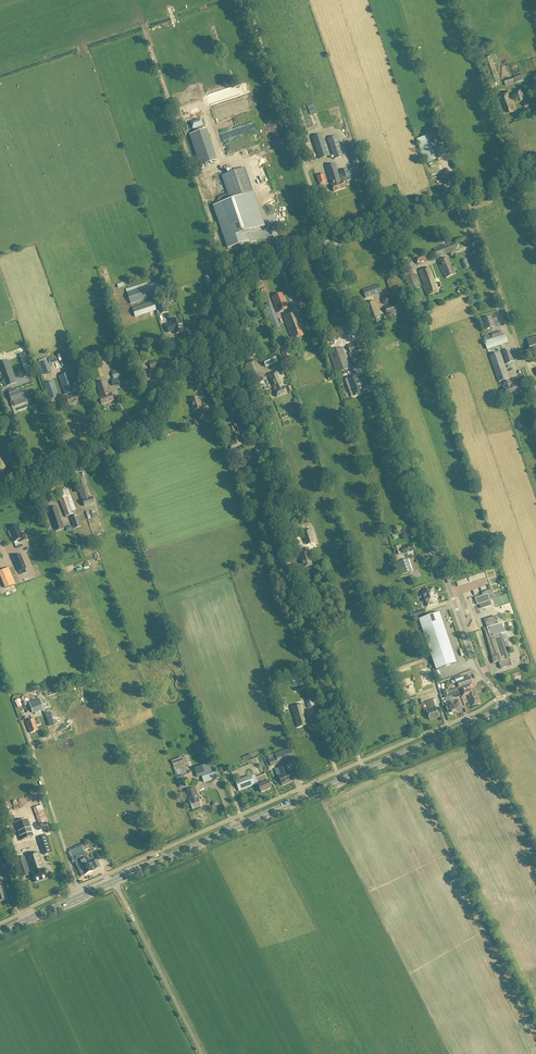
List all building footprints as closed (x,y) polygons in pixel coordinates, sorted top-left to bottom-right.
[(492,54),(483,57),(490,80),(489,80),(489,82),(499,79),(492,54)] [(514,76),(515,77),(505,80),(506,86),(523,81),(522,74),(514,76)] [(524,85),(526,92),(535,89),(535,81),(524,85)] [(521,88),(514,91),(517,101),(525,99),(521,88)] [(515,109),(513,104),(508,92),(499,95),(506,112),(515,109)] [(206,129),(189,135),(200,166),(216,161),(206,129)] [(321,136),(322,135),(312,138),(319,159),(328,156),(324,143),(323,143),(321,136)] [(336,136),(327,139),(334,160),(343,157),(336,136)] [(418,144),(425,163),(436,159),(429,140),(418,144)] [(355,144),(347,146),(354,167),(362,164),(355,144)] [(335,164),(325,167),(333,192),(345,188),(343,183),(351,180),(349,176),(350,176),(351,178),(365,173),(364,171),(357,174),(355,167),(348,170),(347,169),(339,171),(341,176),(339,176),(335,164)] [(264,226),(244,168),(222,176),(229,197),(233,196),(245,232),(264,226)] [(323,174),(316,176),(320,185),(326,183),(323,174)] [(218,204),(214,205),(225,238),(224,238),(228,248),(248,241),(245,232),(233,196),(229,197),(217,201),(218,204)] [(453,243),(433,250),(436,258),(456,250),(453,243)] [(415,257),(417,264),(426,260),(424,254),(415,257)] [(448,258),(438,262),(443,274),(444,274),(445,278),(454,274),(451,268),(452,267),(448,258)] [(411,275),(406,263),(399,265),(404,278),(411,275)] [(429,268),(419,271),(424,287),(427,296),(439,292),(436,284),(435,284),(429,268)] [(390,291),(402,287),(398,275),(387,279),(387,282),(390,291)] [(418,296),(416,289),(419,287),(415,275),(406,279),(411,291),(410,291),(413,298),(418,296)] [(158,282),(127,292),(130,304),(162,294),(158,282)] [(363,290),(366,298),(381,293),(378,285),(363,290)] [(289,309),(283,293),(272,297),(278,313),(289,309)] [(374,301),(363,305),(369,320),(370,319),(373,327),(381,324),(378,316),(380,316),(374,301)] [(405,301),(385,307),(387,315),(407,309),(405,301)] [(156,310),(153,302),(132,309),(135,317),(156,310)] [(167,312),(164,303),(157,305),(160,314),(167,312)] [(273,330),(279,327),(271,308),(265,310),(273,330)] [(296,312),(283,317),(290,335),(291,335),(293,340),(304,336),(302,330),(303,330),(296,312)] [(492,317),(483,320),(486,330),(495,327),(493,322),(497,321),(496,317),(492,318),(492,317)] [(170,322),(171,323),(165,325),(168,333),(172,331),(171,330),(174,330),(175,334),(184,331),(183,327),(180,318),(170,322)] [(6,335),(15,337),(17,328),(8,325),(6,335)] [(15,345),(23,342),(21,335),(13,338),(15,345)] [(505,335),(485,342),(487,349),(508,342),(505,335)] [(527,339),(533,357),(535,356),(535,336),(527,339)] [(356,342),(347,346),(351,354),(360,350),(356,342)] [(146,344),(140,346),(143,354),(149,352),(146,344)] [(285,360),(291,357),(288,349),(285,350),(283,346),(280,347),(285,360)] [(343,348),(330,353),(337,373),(342,372),(343,376),(347,375),(346,370),(350,369),(343,348)] [(510,350),(502,352),(507,364),(514,362),(510,350)] [(70,351),(62,354),(66,366),(75,363),(70,351)] [(28,353),(19,356),(27,376),(35,373),(33,367),(28,353)] [(500,353),(490,357),(499,382),(509,378),(500,353)] [(274,355),(273,354),(262,359),(262,360),(266,368),(277,362),(274,355)] [(350,359),(352,366),(363,363),(360,355),(350,359)] [(15,374),(19,373),(12,356),(9,357),(15,374)] [(8,361),(0,364),(0,370),(6,387),(17,383),(8,361)] [(151,370),(144,373),(147,382),(157,378),(154,367),(158,366),(157,361),(149,364),(151,370)] [(37,366),(40,376),(51,373),(47,362),(37,366)] [(276,364),(281,375),(286,373),(281,362),(276,364)] [(113,379),(111,380),(113,387),(119,385),(118,378),(121,377),(119,370),(111,372),(113,379)] [(267,376),(278,398),(287,393),(277,371),(267,376)] [(69,373),(59,377),(65,395),(75,392),(69,373)] [(347,379),(345,380),(351,397),(353,396),(354,397),(362,393),(356,375),(347,378),(347,379)] [(252,382),(255,390),(265,386),(261,378),(252,382)] [(510,381),(504,383),(505,387),(504,388),(507,397),(521,392),(518,383),(511,385),(510,381)] [(54,382),(43,385),(48,400),(59,397),(54,382)] [(106,382),(96,384),(101,398),(99,398),(101,405),(114,401),(112,394),(110,394),(106,382)] [(13,402),(15,406),(26,403),(22,393),(20,393),(18,390),(15,391),(14,389),(9,391),(10,393),(9,394),(12,402),(13,402)] [(79,393),(66,397),(69,406),(82,402),(79,393)] [(201,397),(191,400),(194,410),(201,408),(200,403),(203,402),(203,404),(209,402),(207,394),(201,396),(201,397)] [(226,402),(230,414),(238,411),(234,399),(226,402)] [(205,413),(208,420),(214,418),(212,411),(205,413)] [(226,427),(232,443),(228,444),(230,450),(243,446),(235,424),(226,427)] [(0,435),(10,431),(8,426),(0,429),(0,435)] [(14,454),(9,453),(6,457),(7,461),(12,462),(16,459),(14,454)] [(82,480),(75,482),(81,501),(82,501),(84,507),(94,504),(92,498),(87,499),(83,487),(84,486),(82,480)] [(64,491),(57,494),(66,518),(73,515),(72,510),(75,509),(72,500),(68,501),(64,491)] [(47,510),(55,532),(64,529),(56,506),(47,510)] [(81,527),(77,516),(70,519),(74,529),(81,527)] [(17,525),(8,529),(9,532),(8,532),(10,537),(12,537),(14,542),(20,540),(21,542),(26,539),(24,533),(21,534),(17,525)] [(309,530),(302,532),(306,545),(314,543),(309,530)] [(397,563),(401,575),(412,572),(408,560),(405,561),(403,554),(414,551),(412,545),(401,548),(401,546),(396,547),(399,555),(396,556),(397,558),(395,558),(397,563)] [(300,548),(298,549),(299,553),(298,553),(303,568),(313,565),(308,550),(302,552),(300,548)] [(13,557),(19,571),(26,569),(20,554),(13,557)] [(0,581),(0,597),(6,611),(21,605),(10,577),(0,581)] [(409,597),(417,594),(415,588),(407,591),(409,597)] [(437,603),(432,588),(422,592),(427,606),(437,603)] [(488,594),(475,598),(477,605),(479,605),(479,604),(490,601),(488,594)] [(436,670),(457,663),(440,613),(419,620),(436,670)] [(484,620),(487,628),(484,629),(494,663),(498,661),(501,669),(512,665),(509,658),(511,657),(509,652),(507,653),(501,634),(505,633),(502,623),(498,624),(495,616),(484,620)] [(506,621),(505,628),(512,629),(513,622),(506,621)] [(167,627),(159,630),(160,633),(163,632),(167,642),(171,640),(170,637),(170,636),(168,630),(167,627)] [(480,666),(482,673),(488,671),(486,664),(480,666)] [(424,667),(419,669),(421,674),(423,681),(428,680),(424,667)] [(470,677),(464,679),(462,676),(454,679),(456,683),(457,682),(459,689),(465,687),(472,684),(473,684),(470,677)] [(303,685),(300,677),(292,680),(294,687),(303,685)] [(465,687),(459,689),(462,697),(468,695),(472,706),(480,703),(475,689),(474,689),(472,684),(465,687)] [(455,711),(447,690),(443,692),(446,701),(447,701),(448,704),(445,705),(448,714),(455,711)] [(449,694),(448,690),(447,690),(455,711),(461,709),(458,701),(456,702),(454,698),(460,697),(458,691),(449,694)] [(418,696),(403,701),(404,705),(419,700),(418,696)] [(43,710),(40,700),(30,703),(33,713),(43,710)] [(312,700),(306,702),(308,708),(314,707),(312,700)] [(430,721),(440,717),(436,707),(435,708),(433,700),(426,702),(429,710),(426,711),(430,721)] [(298,728),(308,725),(301,704),(291,708),(298,728)] [(52,718),(55,717),(54,713),(50,715),(50,713),(45,714),(49,726),(54,725),(52,718)] [(34,720),(27,723),(30,733),(38,731),(36,726),(41,725),(39,720),(35,722),(34,720)] [(270,759),(269,760),(271,767),(278,764),(279,766),(294,760),(291,751),(291,752),(290,749),(269,757),(270,759)] [(195,772),(197,777),(208,774),(205,766),(198,768),(199,770),(195,772)] [(281,775),(278,776),(282,786),(293,781),(289,772),(287,772),(285,766),(278,769),(281,775)] [(202,777),(204,783),(219,778),(217,773),(202,777)] [(265,774),(255,778),(258,785),(261,793),(271,789),(268,781),(265,774)] [(254,785),(251,777),(236,783),(239,791),(254,785)] [(190,802),(193,810),(201,806),(199,799),(200,799),(195,788),(185,792),(189,803),(190,802)] [(33,807),(37,819),(44,816),(40,805),(33,807)] [(21,842),(33,838),(27,820),(15,824),(21,842)] [(47,836),(39,838),(44,855),(52,852),(47,836)] [(21,842),(23,850),(34,846),(32,839),(21,842)] [(72,858),(71,859),(73,862),(74,862),(81,877),(94,871),(92,868),(93,868),(92,866),(91,866),(82,847),(70,853),(72,858)] [(38,853),(32,855),(26,857),(32,873),(31,873),(35,883),(47,879),(44,869),(38,853)] [(21,878),(30,876),(24,857),(15,860),(21,878)]
